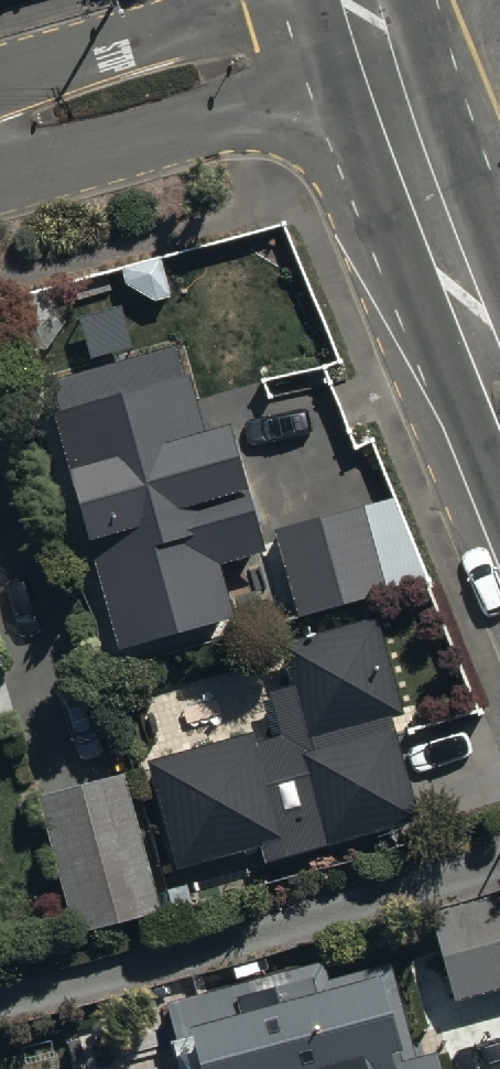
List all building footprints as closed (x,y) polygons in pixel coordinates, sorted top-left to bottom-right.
[(182,354),(54,387),(121,647),(238,617),(225,564),(266,554),(232,422),(207,428),(193,373),(187,374),(182,354)] [(364,507),(273,531),(295,617),(386,593),(364,507)] [(152,764),(181,866),(265,843),(270,861),(427,817),(399,717),(410,714),(384,619),(288,646),(300,687),(270,696),(282,738),(261,743),(259,734),(152,764)] [(137,815),(127,774),(41,797),(77,933),(173,908),(148,812),(137,815)] [(434,911),(460,1004),(499,993),(499,893),(434,911)] [(166,1005),(178,1050),(195,1046),(201,1068),(441,1068),(436,1050),(413,1056),(386,958),(303,980),(300,969),(166,1005)]
